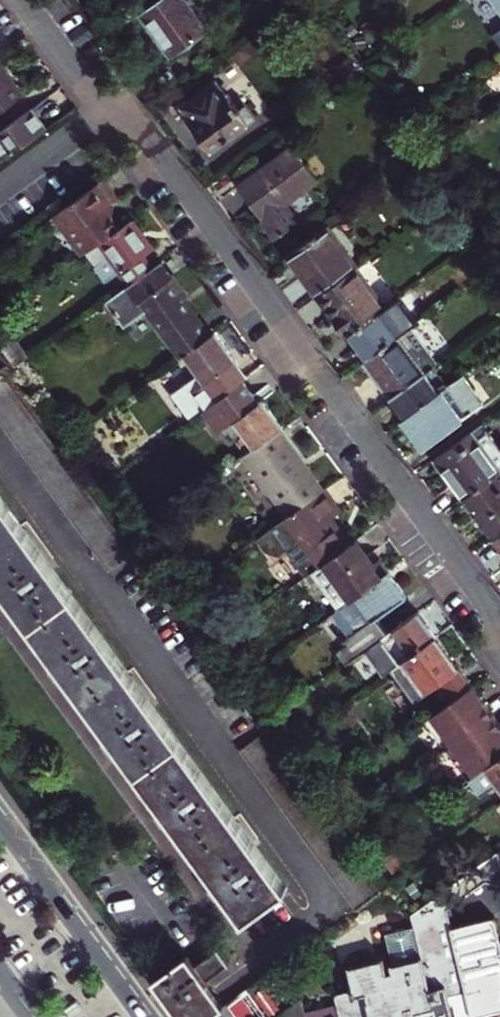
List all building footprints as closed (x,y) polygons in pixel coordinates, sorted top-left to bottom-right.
[(186,0),(162,0),(144,13),(172,53),(207,28),(186,0)] [(0,66),(0,127),(2,129),(31,108),(0,66)] [(220,97),(213,88),(188,107),(195,117),(190,120),(211,149),(251,120),(243,108),(237,112),(224,94),(220,97)] [(46,129),(31,108),(2,129),(0,131),(0,162),(46,129)] [(310,184),(285,150),(236,186),(274,239),(299,220),(285,202),(310,184)] [(118,203),(102,181),(53,217),(64,231),(72,232),(87,252),(97,245),(121,227),(112,215),(115,205),(118,203)] [(121,227),(97,245),(115,269),(103,278),(115,294),(128,285),(154,266),(145,254),(153,247),(133,219),(121,227)] [(355,268),(325,227),(287,255),(317,296),(355,268)] [(27,235),(12,246),(20,256),(35,245),(27,235)] [(188,297),(162,260),(154,266),(128,285),(180,357),(184,355),(210,335),(185,299),(188,297)] [(355,268),(317,296),(346,336),(349,334),(384,308),(355,268)] [(390,304),(384,308),(349,334),(367,359),(398,336),(408,329),(390,304)] [(30,356),(0,316),(0,344),(16,366),(30,356)] [(210,335),(184,355),(216,398),(241,380),(247,376),(215,332),(210,335)] [(391,397),(425,372),(398,336),(367,359),(364,361),(391,397)] [(450,385),(440,393),(406,417),(425,443),(489,396),(470,370),(450,385)] [(391,397),(406,417),(440,393),(425,372),(391,397)] [(217,433),(223,429),(235,420),(252,444),(255,447),(277,431),(282,428),(262,400),(257,404),(241,380),(216,398),(206,405),(200,410),(217,433)] [(235,420),(223,429),(237,449),(245,443),(247,447),(252,444),(235,420)] [(482,423),(473,430),(480,439),(489,432),(482,423)] [(465,498),(499,473),(499,447),(489,432),(480,439),(473,430),(444,450),(451,459),(442,466),(465,498)] [(298,464),(300,462),(277,431),(255,447),(242,456),(286,516),(318,492),(298,464)] [(444,450),(435,457),(442,466),(451,459),(444,450)] [(320,491),(300,462),(298,464),(318,492),(320,491)] [(499,534),(499,474),(499,473),(465,498),(494,538),(499,534)] [(318,492),(286,516),(260,534),(270,547),(282,551),(292,545),(311,571),(351,542),(330,513),(334,510),(320,491),(318,492)] [(68,682),(150,795),(241,920),(286,888),(218,795),(131,678),(44,559),(0,499),(0,589),(68,682)] [(311,571),(339,608),(389,572),(379,558),(375,561),(358,538),(351,542),(311,571)] [(389,572),(339,608),(336,610),(356,638),(346,646),(355,658),(365,650),(388,634),(377,619),(407,597),(389,572)] [(418,611),(388,634),(365,650),(383,674),(391,669),(392,668),(403,659),(436,636),(418,611)] [(471,684),(436,636),(403,659),(392,668),(391,669),(403,684),(409,685),(418,696),(426,690),(438,708),(448,701),(471,684)] [(471,684),(448,701),(438,708),(424,719),(446,750),(468,780),(470,778),(499,756),(499,723),(494,715),(471,684)] [(470,778),(482,795),(499,783),(499,785),(499,756),(470,778)] [(498,850),(475,867),(486,882),(499,884),(499,859),(498,850)] [(475,867),(451,885),(462,899),(486,882),(475,867)] [(492,914),(451,925),(447,910),(462,899),(451,885),(412,913),(439,1016),(449,1016),(451,1014),(451,1011),(450,1005),(447,995),(465,991),(471,1015),(499,1008),(499,944),(492,914)] [(412,913),(410,918),(412,928),(385,935),(393,965),(390,966),(392,973),(387,974),(383,958),(347,967),(353,989),(333,994),(336,1004),(339,1016),(408,1016),(406,1009),(412,1008),(414,1016),(429,1016),(433,1016),(434,1016),(439,1016),(412,913)] [(196,966),(207,982),(229,966),(217,951),(196,966)] [(212,1014),(224,1006),(207,982),(196,966),(188,955),(152,980),(170,1004),(179,1016),(209,1016),(212,1014)] [(471,1015),(465,991),(447,995),(450,1005),(452,1005),(455,1016),(472,1016),(471,1015)] [(243,992),(227,1003),(237,1016),(261,1016),(243,992)] [(298,992),(269,1016),(305,1016),(298,992)] [(336,1004),(326,1007),(329,1016),(339,1016),(336,1004)]
